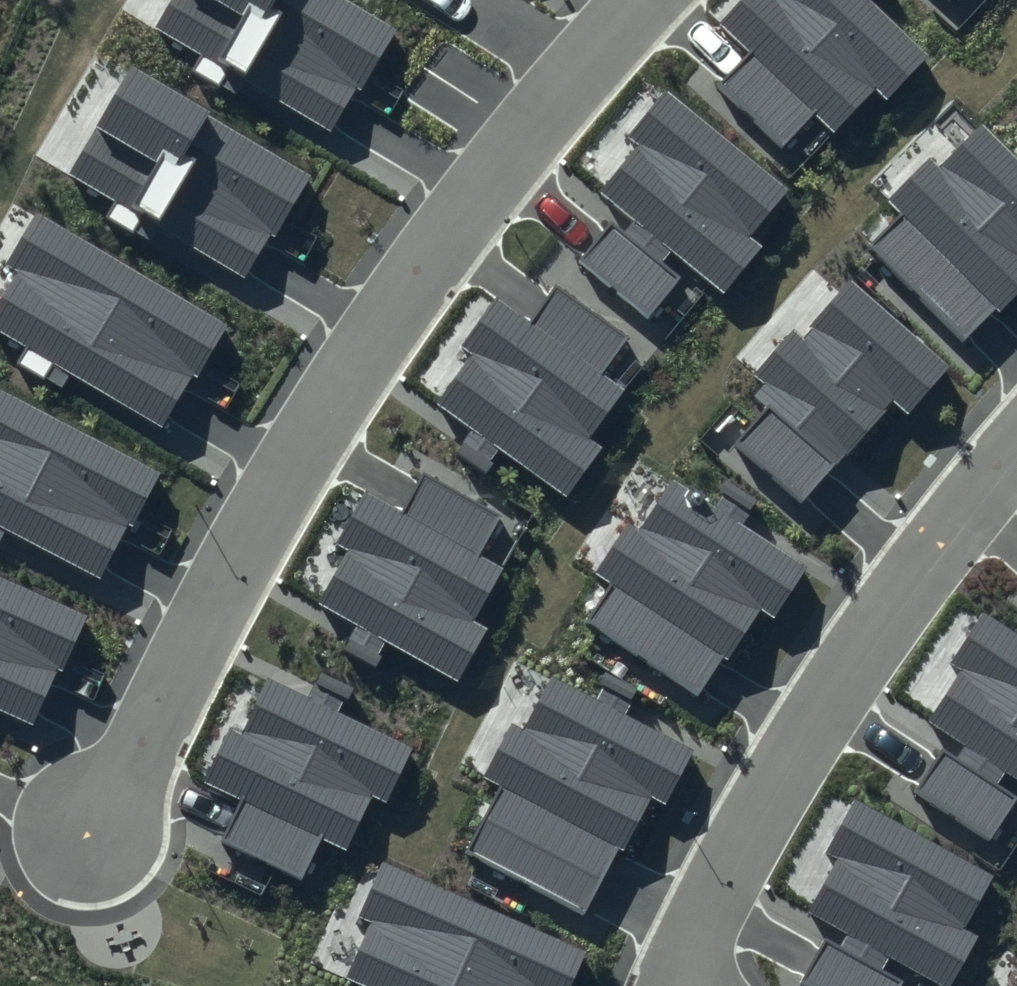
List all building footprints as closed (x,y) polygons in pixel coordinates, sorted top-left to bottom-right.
[(356,0),(170,0),(155,26),(200,52),(191,68),(237,94),(245,80),(332,130),(357,88),(362,91),(401,26),(356,0)] [(717,24),(746,52),(715,84),(781,147),(817,111),(834,127),(874,86),(887,98),(927,56),(871,1),(872,0),(740,0),(717,24)] [(314,174),(130,67),(68,173),(114,200),(104,215),(150,242),(159,228),(245,278),(270,236),(276,239),(314,174)] [(790,188),(669,89),(630,136),(640,144),(601,193),(635,220),(623,235),(609,223),(579,260),(649,318),(682,278),(662,262),(671,250),(723,293),(762,246),(750,236),(790,188)] [(1014,157),(982,125),(942,165),(930,153),(884,199),(898,213),(868,244),(963,339),(995,306),(1000,311),(1016,293),(1016,154),(1014,157)] [(34,211),(3,265),(16,272),(0,299),(0,334),(25,348),(17,362),(62,387),(69,374),(162,428),(192,378),(197,381),(229,325),(34,211)] [(950,368),(850,282),(801,338),(792,331),(754,374),(764,382),(753,395),(767,407),(733,446),(801,504),(891,401),(908,416),(950,368)] [(628,335),(558,284),(532,320),(499,296),(464,345),(474,352),(437,402),(473,427),(458,448),(487,469),(501,449),(567,496),(603,447),(590,438),(626,388),(602,371),(628,335)] [(0,389),(0,538),(4,530),(99,579),(126,527),(131,529),(161,472),(0,389)] [(500,515),(424,473),(402,511),(367,492),(338,545),(348,551),(319,605),(357,626),(345,648),(376,665),(387,643),(458,682),(488,629),(475,622),(504,568),(478,554),(500,515)] [(759,503),(728,483),(713,506),(672,479),(640,528),(628,521),(595,572),(611,583),(586,621),(700,694),(723,659),(727,662),(761,609),(773,617),(806,567),(743,527),(759,503)] [(0,575),(0,710),(34,725),(58,671),(63,673),(90,615),(0,575)] [(983,611),(949,661),(960,668),(925,719),(965,746),(957,758),(941,747),(912,790),(988,841),(1016,797),(996,783),(1003,772),(1016,782),(1016,634),(983,611)] [(308,697),(267,677),(240,732),(231,728),(206,780),(245,798),(224,841),(301,878),(321,837),(346,849),(372,796),(388,803),(415,747),(342,712),(353,689),(320,673),(308,697)] [(594,697),(552,675),(524,729),(512,723),(484,777),(502,786),(468,851),(584,910),(617,846),(626,851),(652,800),(666,807),(696,749),(626,713),(638,689),(606,673),(594,697)] [(854,798),(825,852),(836,858),(807,911),(849,934),(842,947),(825,938),(800,983),(805,985),(902,985),(905,981),(883,969),(889,958),(941,985),(952,985),(978,938),(964,930),(994,875),(854,798)] [(382,860),(358,915),(372,922),(348,977),(368,985),(572,985),(588,951),(382,860)]
